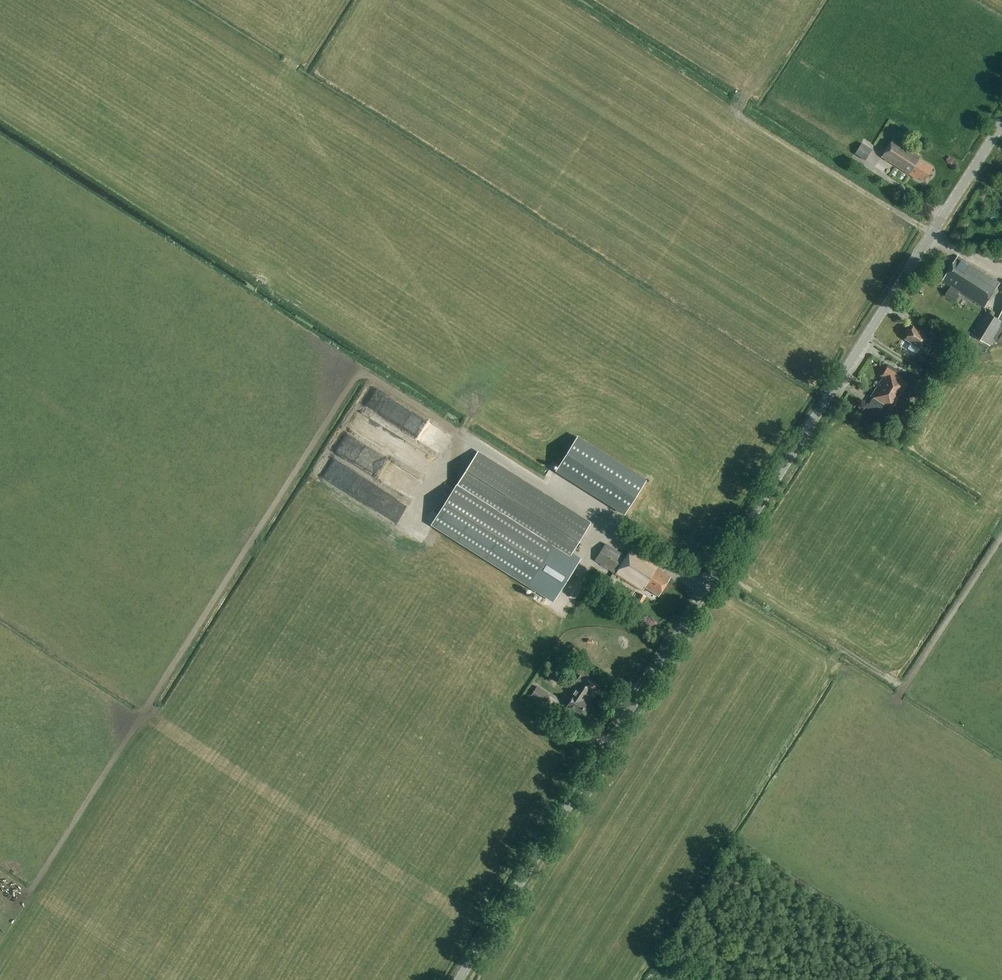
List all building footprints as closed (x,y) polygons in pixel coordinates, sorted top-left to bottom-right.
[(906,150),(901,146),(901,145),(893,140),(883,157),(918,179),(919,178),(924,181),(933,168),(920,159),(921,157),(907,148),(906,150)] [(866,160),(873,150),(863,143),(856,154),(866,160)] [(951,286),(945,296),(956,303),(960,296),(959,294),(960,292),(985,308),(1000,283),(959,257),(943,281),(951,286)] [(998,318),(984,311),(971,335),(990,346),(994,340),(1001,344),(1001,310),(998,318)] [(928,335),(913,326),(911,330),(909,330),(907,333),(908,335),(906,339),(912,343),(908,348),(914,352),(915,353),(916,354),(918,354),(921,348),(922,349),(923,347),(934,354),(941,342),(936,339),(937,338),(929,333),(928,335)] [(886,416),(910,379),(889,365),(883,375),(884,376),(872,396),(874,397),(869,405),(867,403),(862,412),(881,424),(886,416)] [(933,382),(936,376),(927,371),(923,377),(933,382)] [(329,428),(341,436),(349,422),(337,415),(329,428)] [(905,432),(909,425),(905,422),(901,429),(905,432)] [(381,435),(377,445),(418,462),(422,452),(381,435)] [(625,513),(646,479),(578,436),(557,470),(625,513)] [(325,459),(366,482),(370,473),(364,470),(366,466),(346,455),(348,451),(333,443),(325,459)] [(478,452),(453,491),(454,491),(432,525),(465,546),(512,576),(533,588),(541,594),(545,586),(548,587),(550,588),(553,588),(556,588),(559,587),(561,586),(564,585),(567,580),(573,569),(579,561),(571,556),(574,551),(592,523),(479,451),(478,452)] [(380,473),(380,490),(389,490),(389,473),(380,473)] [(381,537),(381,553),(392,553),(392,537),(381,537)] [(627,557),(605,544),(595,561),(643,591),(645,587),(659,596),(671,577),(663,572),(660,567),(632,550),(627,557)] [(478,587),(471,598),(476,601),(483,591),(478,587)] [(358,588),(351,599),(360,604),(367,593),(358,588)] [(642,604),(647,597),(641,594),(637,601),(642,604)] [(369,609),(376,601),(372,597),(364,606),(369,609)] [(509,599),(502,601),(506,617),(513,616),(509,599)] [(573,617),(576,611),(563,605),(560,611),(573,617)] [(580,714),(588,703),(584,700),(591,690),(583,684),(591,672),(580,664),(575,672),(580,675),(577,681),(580,683),(571,695),(573,696),(566,707),(574,712),(575,711),(580,714)] [(543,706),(551,696),(537,687),(530,697),(543,706)] [(513,698),(520,705),(528,698),(521,690),(513,698)] [(496,894),(490,898),(493,903),(499,899),(496,894)]
